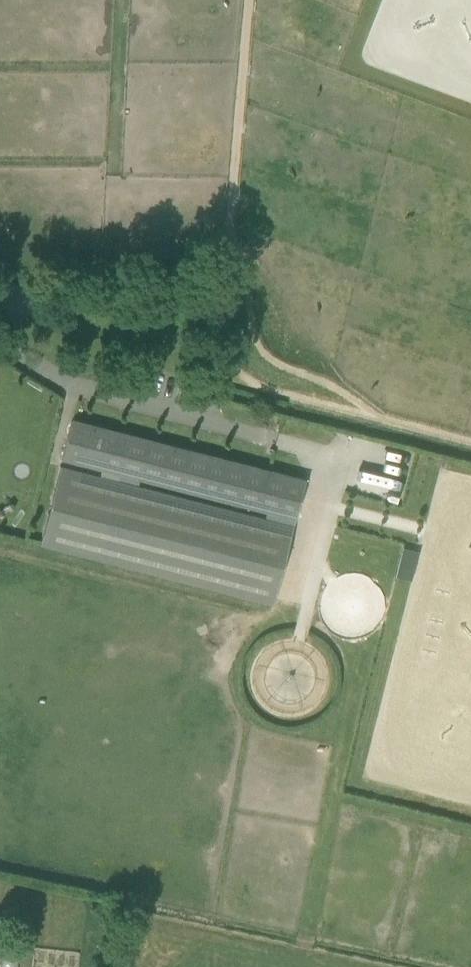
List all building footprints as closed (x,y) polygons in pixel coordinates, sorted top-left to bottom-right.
[(60,466),(40,544),(274,604),(294,526),(116,480),(117,473),(296,519),(306,480),(72,420),(62,459),(102,469),(100,476),(60,466)] [(358,492),(399,500),(402,479),(361,472),(358,492)]
